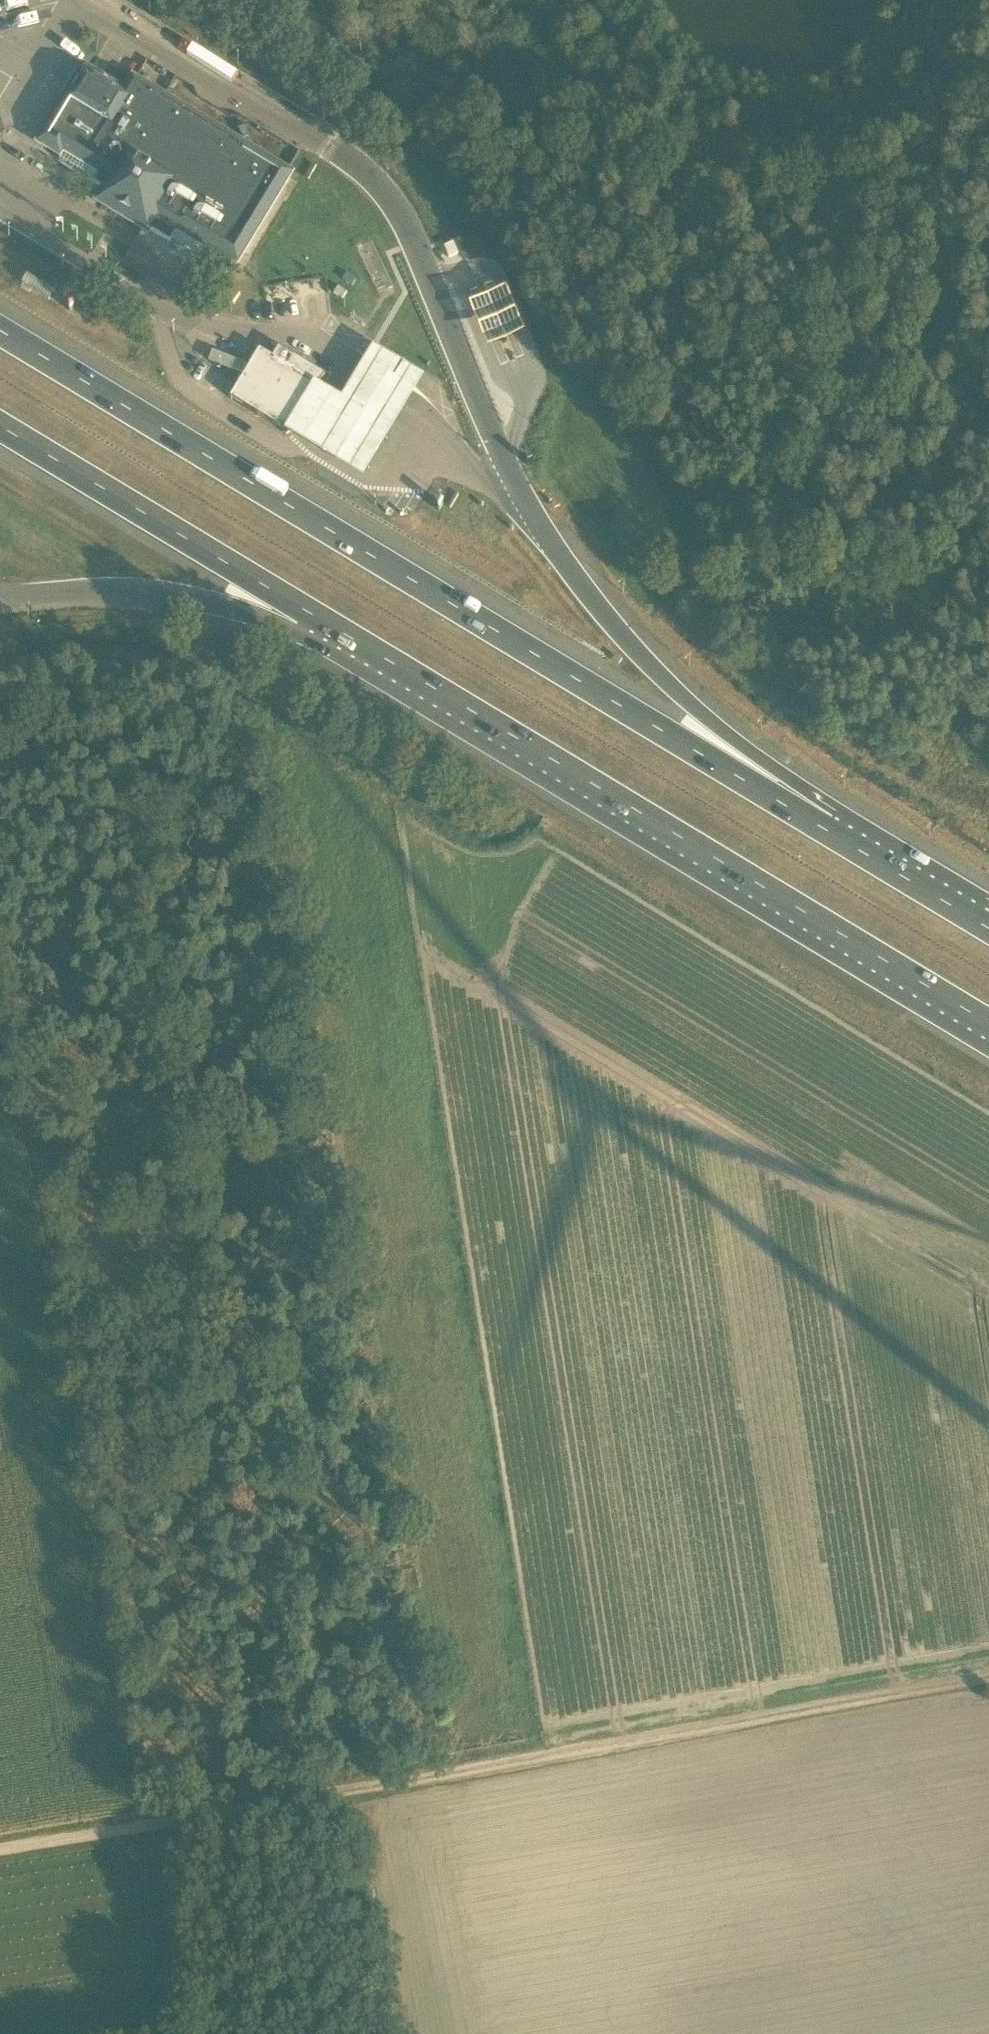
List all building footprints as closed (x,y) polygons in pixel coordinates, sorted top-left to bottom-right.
[(85,71),(64,107),(43,141),(63,153),(59,161),(104,188),(98,200),(122,214),(224,276),(285,174),(134,83),(126,96),(85,71)] [(502,305),(464,319),(482,365),(520,350),(502,305)] [(260,350),(229,399),(280,430),(283,432),(285,432),(286,430),(311,389),(314,384),(315,383),(321,373),(279,348),(273,358),(260,350)] [(420,385),(370,354),(356,375),(338,406),(311,389),(285,432),(281,439),(357,486),(378,453),(407,405),(420,385)]
